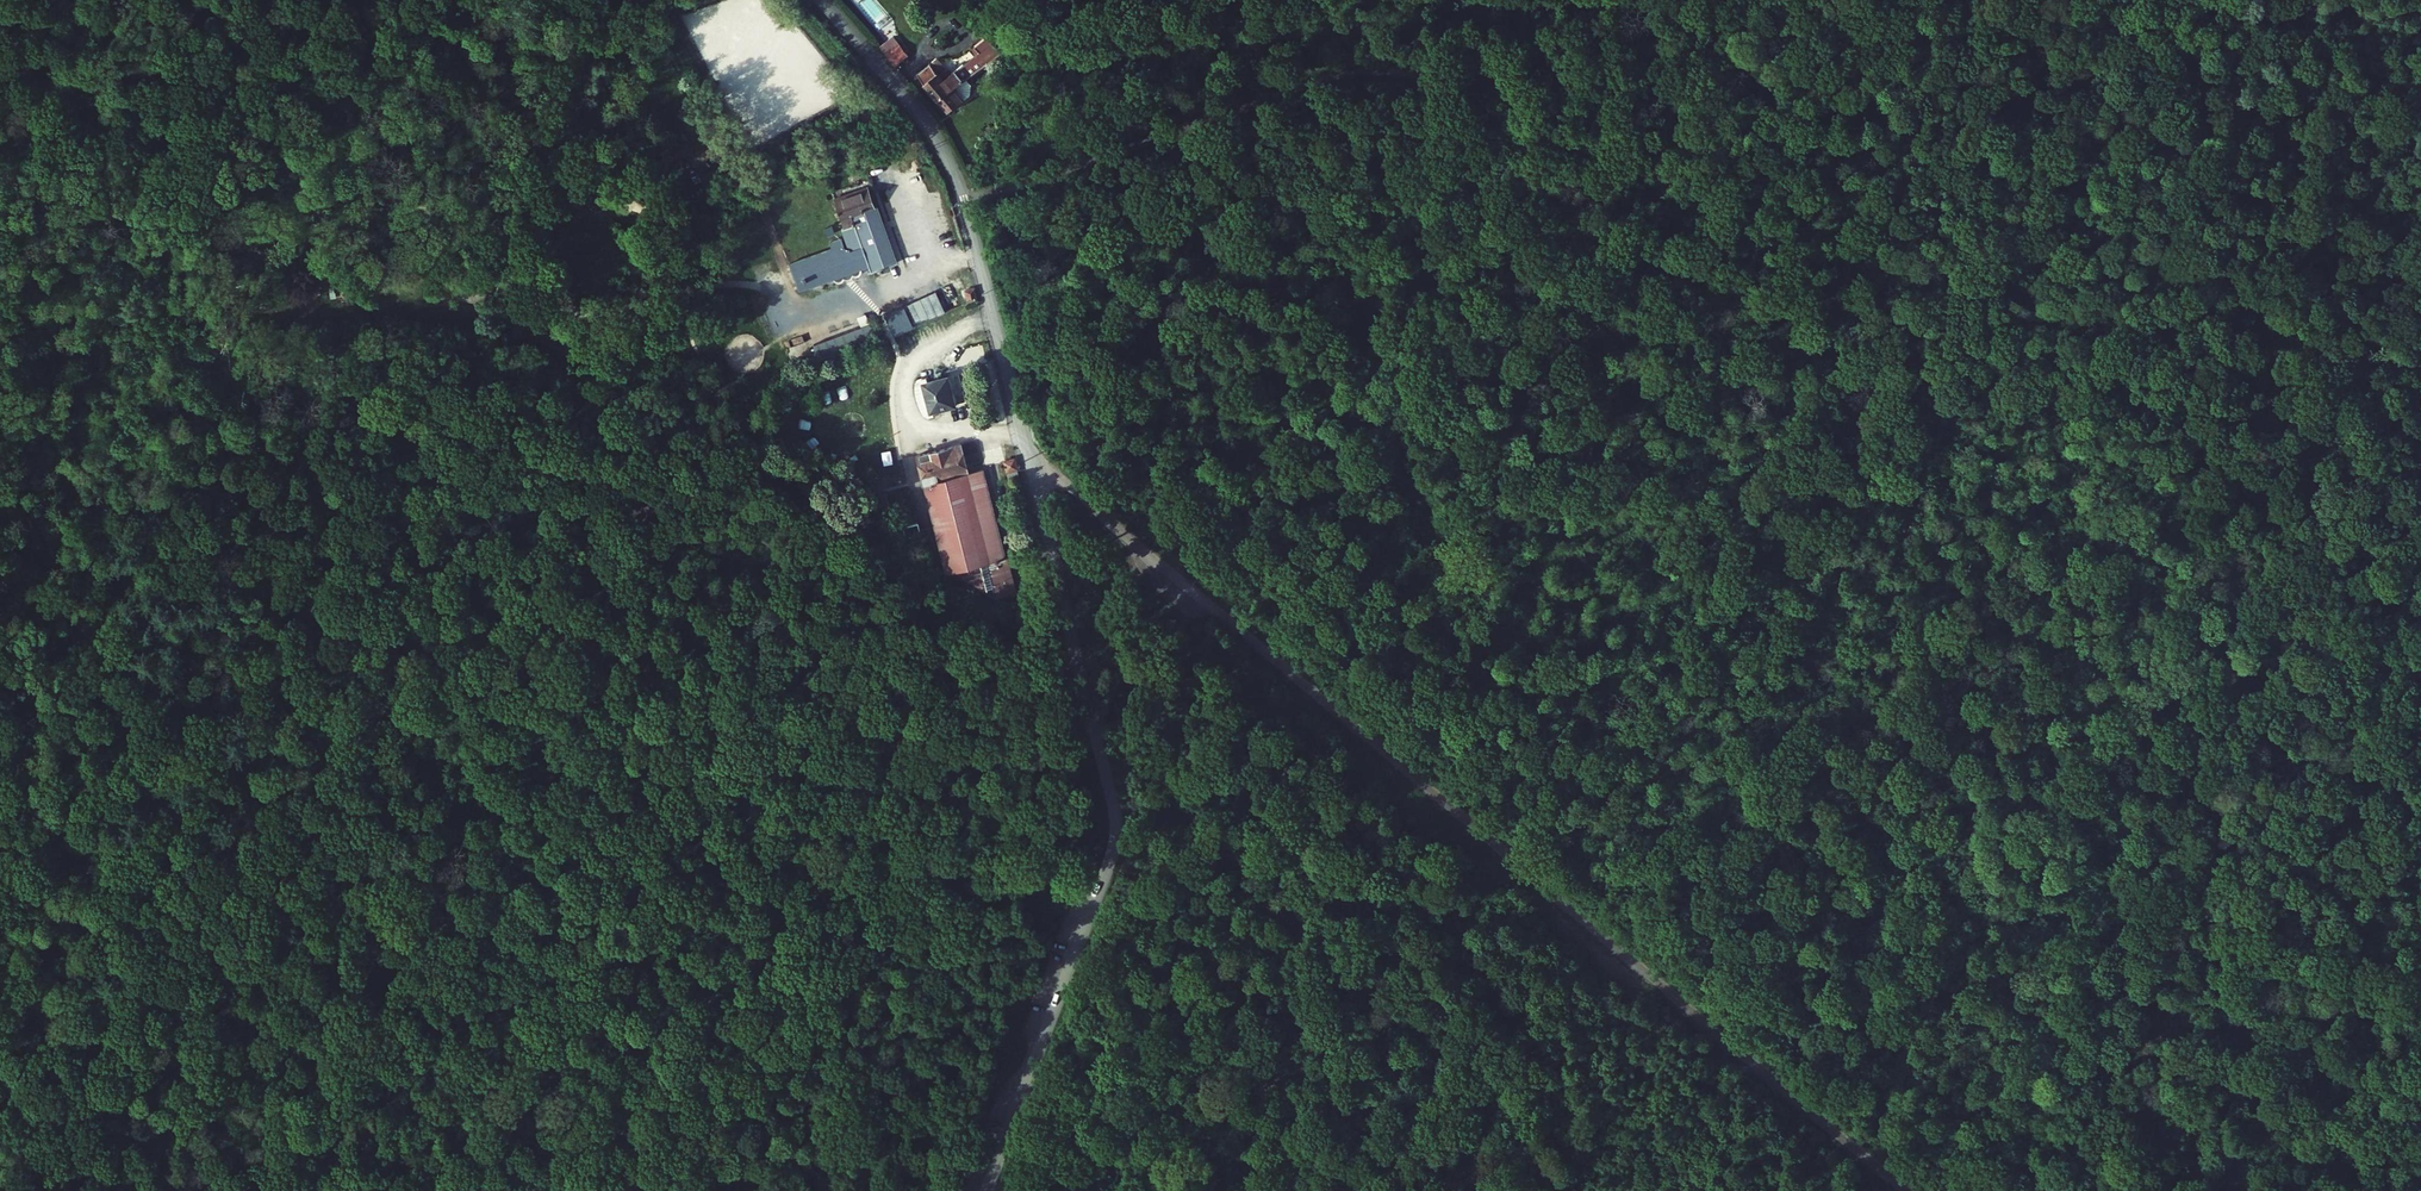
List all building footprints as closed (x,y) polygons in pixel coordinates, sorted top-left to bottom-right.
[(933,63),(920,76),(953,111),(973,93),(973,82),(968,77),(993,53),(979,38),(968,48),(973,53),(951,73),(945,66),(940,71),(933,63)] [(903,49),(890,60),(898,70),(911,58),(903,49)] [(938,59),(933,63),(940,71),(945,66),(938,59)] [(855,125),(858,137),(869,132),(867,121),(855,125)] [(937,182),(942,204),(952,202),(947,179),(937,182)] [(864,184),(866,190),(878,186),(876,181),(864,184)] [(838,192),(841,201),(869,193),(888,257),(871,262),(873,270),(898,261),(890,235),(885,236),(876,204),(880,203),(883,202),(878,186),(866,190),(864,184),(838,192)] [(832,275),(845,271),(852,269),(865,264),(871,262),(888,257),(869,193),(841,201),(847,221),(844,222),(851,245),(841,247),(838,241),(814,249),(822,279),(832,275)] [(876,204),(885,236),(890,235),(880,203),(876,204)] [(799,286),(822,279),(814,249),(789,256),(799,286)] [(863,270),(865,264),(852,269),(852,272),(854,274),(859,274),(862,273),(863,270)] [(845,274),(845,271),(832,275),(834,279),(837,280),(841,280),(844,278),(845,274)] [(887,298),(894,316),(941,298),(934,280),(887,298)] [(877,334),(870,316),(815,338),(822,356),(877,334)] [(924,383),(931,412),(959,406),(953,376),(924,383)] [(959,445),(914,455),(943,572),(952,570),(955,575),(978,593),(988,591),(990,600),(1010,596),(1002,560),(999,561),(998,555),(984,558),(965,475),(959,445)] [(965,475),(984,558),(998,555),(979,472),(965,475)]
